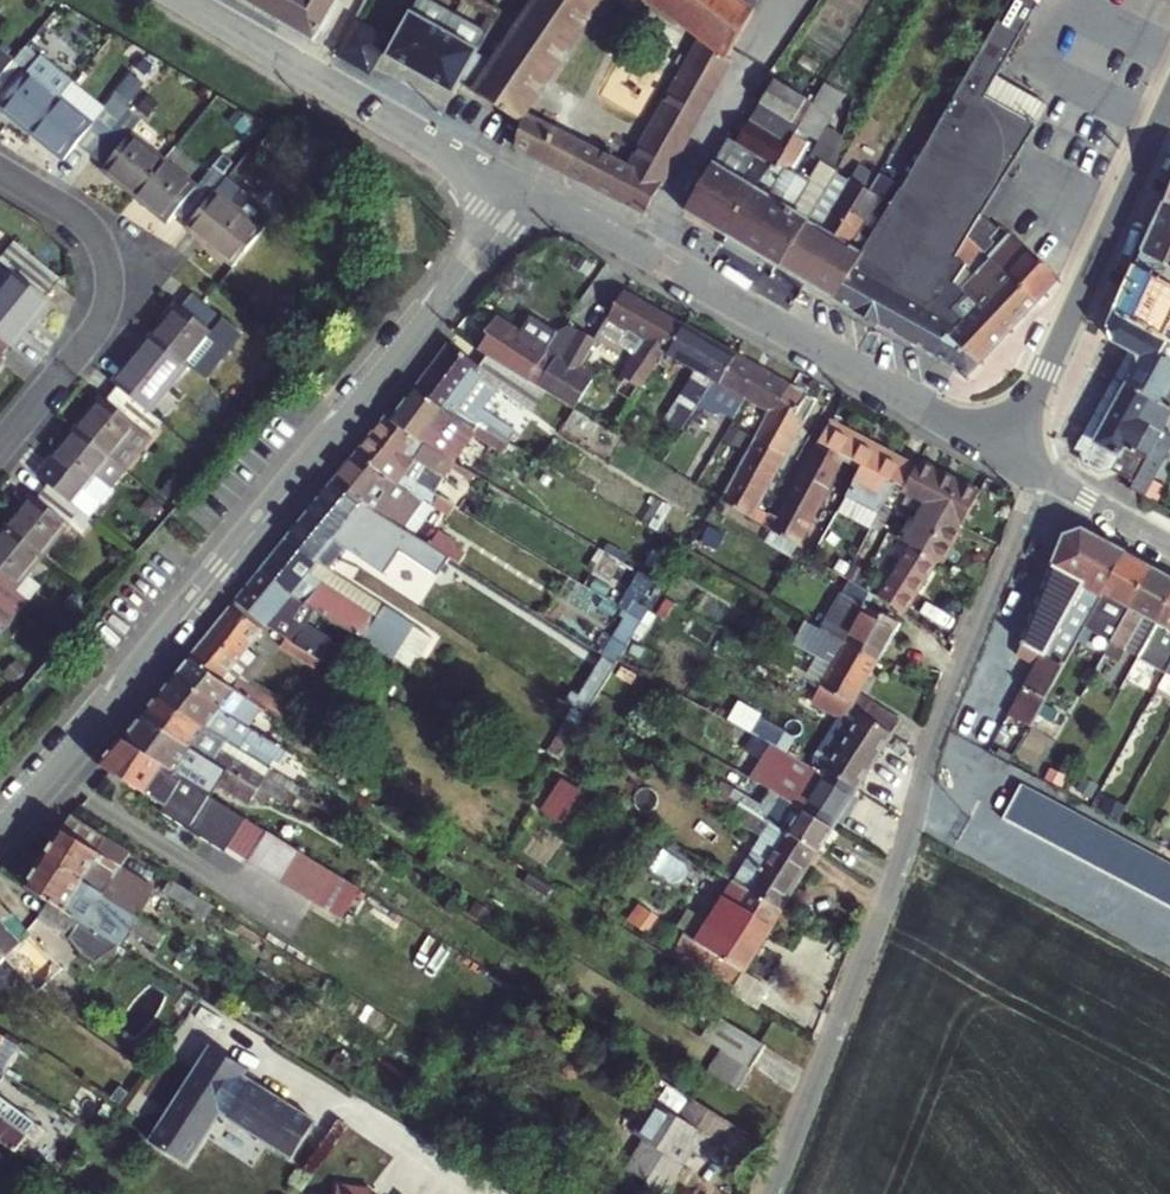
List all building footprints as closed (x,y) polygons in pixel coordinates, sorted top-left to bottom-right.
[(316,44),(341,0),(240,0),(316,44)] [(443,31),(480,52),(490,34),(432,0),(418,0),(409,12),(443,31)] [(470,92),(520,125),(528,116),(607,0),(532,0),(490,62),(470,92)] [(608,199),(644,217),(661,187),(663,188),(733,65),(727,60),(756,13),(740,0),(643,0),(697,41),(627,165),(608,199)] [(853,272),(956,330),(963,321),(953,311),(967,296),(960,290),(955,285),(967,267),(956,259),(968,240),(981,217),(1036,128),(985,97),(999,72),(1038,5),(1029,0),(1011,0),(901,187),(862,253),(863,254),(853,272)] [(384,59),(388,61),(420,79),(443,31),(409,12),(395,38),(384,59)] [(384,59),(395,38),(357,23),(341,57),(379,80),(388,61),(384,59)] [(443,31),(420,79),(454,98),(461,86),(478,55),(480,52),(443,31)] [(478,55),(461,86),(470,92),(490,62),(478,55)] [(0,84),(0,139),(17,152),(48,116),(60,102),(30,75),(29,76),(16,65),(4,79),(0,84)] [(985,97),(1036,128),(1050,107),(1023,88),(999,72),(985,97)] [(712,162),(761,192),(810,221),(838,175),(838,174),(834,171),(818,164),(809,182),(795,173),(811,145),(807,143),(810,138),(818,144),(846,96),(824,84),(812,104),(806,101),(774,81),(758,105),(748,120),(734,143),(728,139),(712,162)] [(48,116),(17,152),(48,177),(63,161),(76,171),(105,137),(118,122),(103,110),(80,140),(48,116)] [(528,116),(520,125),(513,150),(608,199),(627,165),(528,116)] [(105,137),(76,171),(94,185),(92,187),(121,211),(152,175),(122,151),(134,135),(118,122),(105,137)] [(818,164),(834,171),(845,137),(828,127),(818,144),(810,138),(807,143),(811,145),(795,173),(809,182),(818,164)] [(761,192),(712,162),(684,212),(735,242),(761,192)] [(838,175),(810,221),(837,238),(862,253),(901,187),(879,175),(877,177),(858,166),(850,180),(848,179),(847,181),(838,175)] [(152,175),(121,211),(154,239),(162,231),(174,241),(216,192),(203,181),(186,203),(152,175)] [(1169,239),(1169,191),(1152,230),(1169,239)] [(174,241),(173,243),(222,282),(265,232),(216,192),(174,241)] [(761,192),(735,242),(780,269),(810,221),(761,192)] [(981,217),(968,240),(981,251),(985,255),(995,244),(991,241),(999,232),(981,217)] [(810,221),(780,269),(807,286),(837,238),(810,221)] [(1152,230),(1134,268),(1169,284),(1169,239),(1152,230)] [(960,290),(967,296),(1008,334),(1059,280),(1009,234),(985,257),(988,260),(960,290)] [(837,238),(807,286),(834,302),(853,272),(863,254),(862,253),(837,238)] [(956,259),(967,267),(970,269),(981,251),(968,240),(956,259)] [(1,253),(0,255),(0,359),(35,317),(28,312),(46,289),(1,253)] [(1134,268),(1113,314),(1169,342),(1169,284),(1134,268)] [(853,272),(834,302),(938,359),(949,338),(956,330),(853,272)] [(956,330),(949,338),(978,365),(1008,334),(967,296),(953,311),(963,321),(956,330)] [(691,338),(631,303),(614,331),(631,341),(623,354),(641,364),(629,386),(651,398),(671,372),(691,338)] [(137,356),(171,383),(208,338),(176,310),(137,356)] [(1169,413),(1169,342),(1113,314),(1106,328),(1110,342),(1123,351),(1125,354),(1111,381),(1169,413)] [(491,347),(480,363),(488,369),(532,395),(542,401),(545,396),(559,373),(549,367),(553,361),(550,360),(559,345),(529,326),(518,344),(495,330),(486,344),(491,347)] [(691,338),(671,372),(677,375),(682,370),(700,381),(681,414),(699,424),(722,391),(725,394),(741,366),(713,350),(691,338)] [(949,338),(938,359),(968,376),(978,365),(949,338)] [(559,373),(545,396),(582,418),(597,395),(581,385),(600,354),(585,345),(566,376),(560,372),(559,373)] [(451,355),(418,400),(447,421),(451,415),(477,432),(501,401),(535,424),(549,405),(542,401),(532,395),(488,369),(482,377),(451,355)] [(98,403),(132,430),(171,383),(137,356),(98,403)] [(795,396),(741,366),(725,394),(722,391),(699,424),(687,440),(706,452),(720,431),(712,426),(726,407),(730,410),(728,414),(747,426),(755,412),(777,423),(781,416),(783,417),(795,396)] [(1111,381),(1075,448),(1083,466),(1098,475),(1110,471),(1132,483),(1132,490),(1145,497),(1169,452),(1169,434),(1165,431),(1169,422),(1169,413),(1111,381)] [(545,396),(542,401),(549,405),(579,423),(582,418),(545,396)] [(777,423),(763,449),(794,465),(823,412),(795,396),(783,417),(781,416),(777,423)] [(418,400),(394,432),(456,472),(480,434),(477,432),(451,415),(447,421),(418,400)] [(62,445),(111,484),(147,441),(132,430),(98,403),(62,445)] [(850,470),(853,471),(870,481),(861,497),(865,504),(861,512),(884,524),(888,518),(899,497),(898,496),(913,470),(866,443),(865,446),(856,441),(858,435),(842,427),(826,456),(850,470)] [(390,429),(359,466),(388,489),(407,467),(418,474),(446,489),(456,472),(394,432),(390,429)] [(114,486),(111,484),(62,445),(24,491),(31,496),(75,531),(114,486)] [(764,520),(794,465),(763,449),(727,515),(766,539),(774,525),(764,520)] [(826,456),(799,504),(826,520),(836,499),(835,498),(850,470),(826,456)] [(375,504),(388,489),(359,466),(350,477),(336,493),(362,515),(423,553),(432,538),(375,504)] [(405,488),(418,474),(407,467),(388,489),(397,496),(405,488)] [(908,502),(924,476),(913,470),(898,496),(899,497),(908,502)] [(926,472),(924,476),(908,502),(932,516),(949,486),(926,472)] [(484,490),(461,475),(443,504),(466,518),(484,490)] [(985,508),(949,486),(932,516),(943,523),(966,538),(985,508)] [(313,578),(327,587),(331,582),(345,563),(384,588),(400,563),(439,586),(450,569),(423,553),(362,515),(336,493),(285,555),(313,578)] [(27,569),(53,538),(70,551),(82,536),(75,531),(31,496),(0,533),(0,547),(27,569)] [(808,549),(826,520),(799,504),(785,528),(775,523),(774,525),(766,539),(818,570),(825,560),(808,549)] [(920,535),(909,554),(913,556),(922,562),(934,569),(939,572),(944,575),(966,538),(943,523),(932,516),(928,522),(920,535)] [(1085,630),(1124,555),(1080,531),(1064,536),(1022,645),(1018,645),(1011,663),(1028,674),(1007,716),(1029,728),(1085,630)] [(1,623),(12,610),(0,601),(12,587),(27,569),(0,547),(0,622),(1,623)] [(346,598),(327,587),(313,578),(285,555),(263,581),(295,607),(312,617),(385,661),(402,633),(371,614),(350,601),(346,598)] [(1108,642),(1150,569),(1124,555),(1085,630),(1108,642)] [(913,556),(882,609),(908,624),(939,572),(934,569),(922,562),(913,556)] [(1169,602),(1169,580),(1150,569),(1108,642),(1102,655),(1118,664),(1126,652),(1138,659),(1169,602)] [(321,671),(337,681),(347,665),(301,637),(312,617),(295,607),(263,581),(249,598),(238,612),(271,640),(286,649),(321,671)] [(327,587),(346,598),(350,594),(331,582),(327,587)] [(12,587),(0,601),(12,610),(23,597),(12,587)] [(873,620),(880,607),(869,601),(867,600),(855,592),(828,640),(853,655),(883,673),(903,638),(873,620)] [(405,628),(350,594),(346,598),(350,601),(371,614),(402,633),(405,628)] [(634,600),(606,650),(593,643),(563,698),(591,713),(649,608),(634,600)] [(1138,659),(1165,674),(1169,666),(1169,602),(1138,659)] [(278,729),(286,719),(227,684),(263,641),(233,618),(191,670),(225,696),(278,729)] [(281,656),(316,678),(321,671),(286,649),(281,656)] [(883,673),(853,655),(826,699),(857,717),(868,724),(877,729),(875,733),(896,746),(904,732),(864,708),(883,673)] [(303,744),(278,729),(225,696),(191,670),(175,689),(224,723),(289,764),(303,744)] [(224,723),(175,689),(168,698),(158,710),(269,780),(274,772),(279,775),(285,765),(288,767),(289,764),(224,723)] [(857,717),(826,699),(817,715),(847,733),(857,717)] [(158,710),(142,729),(256,799),(268,807),(276,795),(264,788),(269,780),(158,710)] [(857,717),(847,733),(836,752),(846,759),(868,724),(857,717)] [(859,803),(896,746),(875,733),(877,729),(868,724),(846,759),(829,784),(859,803)] [(123,752),(171,783),(179,773),(245,815),(256,799),(142,729),(123,752)] [(212,809),(171,783),(123,752),(102,777),(196,836),(192,841),(220,859),(240,827),(212,809)] [(775,759),(781,762),(788,766),(792,760),(779,752),(775,759)] [(804,775),(788,766),(781,762),(775,771),(783,776),(784,773),(793,779),(783,795),(751,776),(744,786),(784,811),(821,833),(835,842),(859,803),(829,784),(827,789),(813,780),(804,775)] [(813,780),(815,776),(819,769),(811,764),(804,775),(813,780)] [(827,773),(819,769),(815,776),(822,780),(827,773)] [(563,775),(546,809),(562,817),(580,784),(563,775)] [(1023,785),(1004,819),(1169,907),(1169,862),(1023,785)] [(821,833),(784,811),(775,826),(749,810),(744,818),(751,823),(820,866),(835,842),(821,833)] [(744,835),(764,849),(735,895),(736,896),(783,925),(820,866),(751,823),(744,835)] [(71,827),(44,870),(138,930),(159,899),(209,929),(216,919),(152,878),(143,892),(99,863),(108,850),(71,827)] [(285,894),(304,867),(266,843),(248,871),(285,894)] [(304,867),(285,894),(314,912),(333,886),(304,867)] [(67,949),(78,931),(99,944),(101,946),(111,930),(131,941),(138,930),(44,870),(26,898),(47,912),(37,926),(36,928),(67,949)] [(737,999),(783,925),(736,896),(700,954),(692,949),(683,963),(737,999)] [(65,982),(0,915),(0,966),(6,973),(39,1007),(41,1005),(65,982)] [(78,931),(67,949),(84,960),(101,959),(111,952),(101,946),(99,944),(78,931)] [(678,960),(683,963),(692,949),(687,946),(678,960)] [(724,1066),(755,1086),(767,1066),(718,1034),(705,1054),(724,1066)] [(294,1170),(317,1134),(245,1089),(235,1083),(240,1075),(212,1057),(151,1153),(189,1177),(222,1125),(294,1170)] [(741,1108),(755,1086),(724,1066),(710,1088),(741,1108)] [(250,1082),(240,1075),(235,1083),(245,1089),(250,1082)] [(16,1163),(17,1163),(37,1137),(0,1109),(0,1150),(16,1163)] [(703,1120),(690,1141),(659,1121),(640,1150),(653,1158),(635,1188),(646,1193),(682,1193),(698,1170),(708,1175),(718,1159),(731,1166),(744,1145),(703,1120)]
